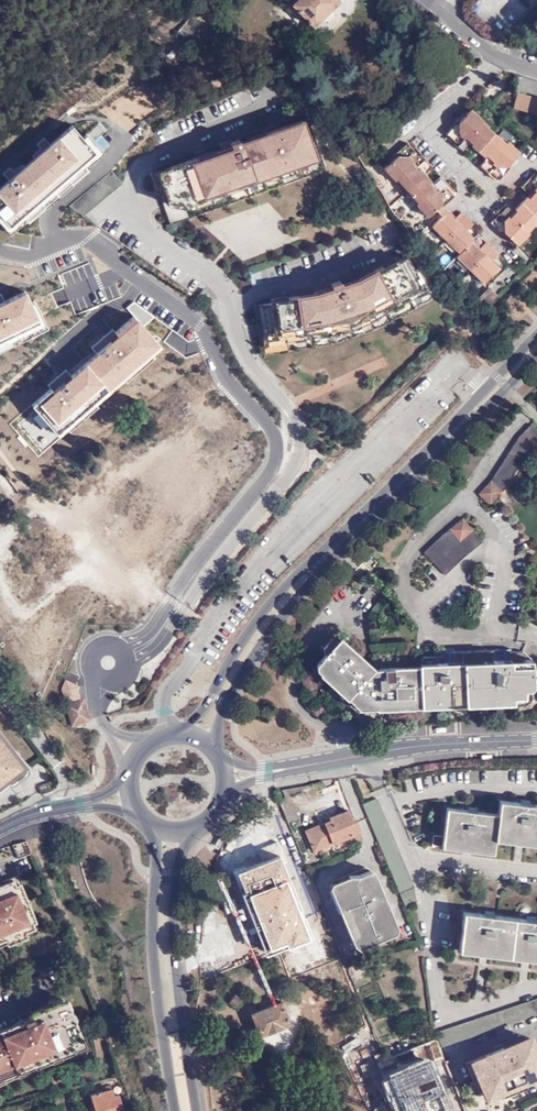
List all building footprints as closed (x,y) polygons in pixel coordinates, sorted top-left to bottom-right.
[(338,0),(296,0),(293,4),(315,26),(339,1),(338,0)] [(518,92),(515,106),(536,113),(536,98),(518,92)] [(484,118),(472,108),(465,115),(463,113),(447,132),(449,134),(448,136),(463,150),(470,141),(489,158),(482,166),(496,179),(498,177),(500,180),(517,161),(515,159),(521,151),(510,142),(508,144),(481,121),(484,118)] [(153,172),(171,221),(174,223),(325,170),(327,166),(309,117),(276,129),(275,125),(263,129),(266,137),(252,142),(251,139),(242,142),(240,139),(233,141),(232,139),(221,143),(223,149),(209,154),(207,148),(195,152),(197,157),(153,172)] [(16,232),(44,208),(45,208),(73,184),(72,184),(105,154),(87,133),(83,137),(72,125),(50,145),(44,138),(37,144),(41,149),(30,158),(32,160),(22,169),(20,166),(12,174),(8,169),(1,176),(7,182),(0,188),(0,241),(3,244),(29,249),(31,235),(16,232)] [(426,158),(412,142),(409,145),(407,143),(389,160),(391,162),(384,168),(395,180),(398,178),(420,201),(417,204),(429,216),(436,210),(438,212),(456,195),(454,193),(457,190),(442,175),(435,181),(419,165),(426,158)] [(85,215),(123,182),(112,169),(71,205),(85,215)] [(523,186),(531,194),(514,211),(506,204),(492,218),(494,219),(492,222),(510,240),(511,238),(518,244),(529,233),(526,230),(536,220),(536,172),(523,186)] [(448,241),(470,219),(463,213),(458,219),(450,212),(443,219),(442,218),(434,226),(448,241)] [(448,241),(461,254),(476,238),(469,231),(476,225),(470,219),(448,241)] [(472,270),(494,247),(489,242),(482,248),(475,241),(477,239),(476,238),(461,254),(462,254),(459,257),(472,270)] [(502,255),(494,247),(472,270),(486,284),(503,268),(495,262),(502,255)] [(277,302),(257,305),(265,354),(335,343),(378,329),(440,295),(426,270),(421,268),(417,270),(410,256),(399,261),(398,258),(385,265),(385,266),(376,271),(377,271),(361,280),(344,285),(343,280),(334,283),(335,288),(318,294),(301,296),(301,295),(291,297),(291,296),(276,298),(277,302)] [(219,301),(210,294),(211,293),(206,288),(200,294),(206,299),(206,298),(215,305),(219,301)] [(490,309),(501,297),(492,288),(480,299),(490,309)] [(5,301),(1,293),(0,294),(0,350),(48,327),(34,300),(30,303),(24,291),(5,301)] [(154,356),(152,353),(160,346),(134,315),(115,331),(113,328),(91,347),(97,353),(71,375),(66,369),(48,385),(51,388),(32,404),(59,434),(67,427),(69,429),(97,405),(95,403),(124,378),(126,380),(154,356)] [(531,425),(522,434),(490,485),(480,495),(491,506),(499,497),(502,500),(507,495),(504,492),(532,445),(536,440),(536,431),(531,425)] [(484,541),(465,518),(442,537),(425,554),(447,576),(466,557),(484,541)] [(410,672),(410,666),(408,652),(379,653),(378,662),(380,662),(380,665),(377,665),(346,638),(329,656),(334,660),(325,670),(327,673),(327,677),(331,680),(336,679),(345,687),(344,692),(344,696),(358,710),(381,708),(381,711),(418,709),(418,707),(428,706),(427,701),(425,671),(410,672)] [(424,657),(424,666),(425,671),(427,701),(536,695),(536,690),(536,658),(526,650),(514,651),(514,666),(506,666),(506,660),(503,659),(503,652),(503,650),(458,652),(458,667),(451,667),(451,663),(447,663),(446,657),(424,657)] [(514,666),(514,651),(503,652),(503,659),(506,660),(506,666),(514,666)] [(446,652),(446,657),(447,663),(451,663),(451,667),(458,667),(458,652),(446,652)] [(334,660),(329,656),(322,664),(322,666),(325,670),(334,660)] [(331,680),(344,692),(345,687),(336,679),(331,680)] [(428,706),(536,701),(536,695),(427,701),(428,706)] [(73,722),(91,717),(84,696),(66,702),(73,722)] [(8,774),(12,779),(24,769),(0,739),(0,780),(8,774)] [(377,795),(364,800),(405,901),(417,896),(413,882),(377,795)] [(444,845),(444,841),(494,847),(495,840),(496,833),(536,838),(536,803),(500,798),(498,812),(448,807),(445,834),(435,833),(434,844),(444,845)] [(354,816),(353,817),(348,808),(331,814),(332,817),(305,827),(313,848),(360,829),(354,816)] [(299,815),(297,809),(287,814),(289,819),(299,815)] [(496,833),(495,840),(536,845),(536,838),(496,833)] [(25,840),(27,843),(19,845),(18,842),(15,843),(20,857),(34,852),(29,839),(25,840)] [(444,841),(444,845),(444,847),(494,853),(494,847),(444,841)] [(293,885),(282,859),(268,865),(278,890),(293,885)] [(354,884),(340,889),(338,890),(357,939),(394,925),(382,895),(380,895),(377,888),(368,891),(365,883),(371,881),(367,869),(365,865),(349,871),(351,875),(354,884)] [(368,891),(377,888),(379,887),(371,867),(367,869),(371,881),(365,883),(368,891)] [(44,930),(21,874),(6,879),(7,882),(12,893),(1,897),(0,893),(0,947),(44,930)] [(336,881),(340,889),(354,884),(351,875),(336,881)] [(1,897),(12,893),(7,882),(0,885),(0,893),(1,897)] [(468,905),(463,938),(536,946),(536,914),(468,905)] [(325,928),(332,926),(329,920),(323,923),(325,928)] [(463,938),(463,943),(536,952),(536,946),(463,938)] [(238,995),(231,990),(227,995),(233,1000),(238,995)] [(434,1034),(440,1048),(536,1013),(536,997),(434,1034)] [(290,1021),(281,999),(252,1011),(260,1033),(290,1021)] [(48,1005),(50,1010),(34,1016),(19,1021),(21,1026),(3,1033),(2,1030),(0,1031),(0,1084),(91,1048),(72,1000),(64,1004),(62,1000),(48,1005)] [(50,1010),(48,1005),(33,1011),(34,1016),(50,1010)] [(505,1047),(504,1046),(467,1061),(474,1080),(471,1081),(476,1093),(483,1090),(499,1084),(501,1088),(525,1078),(523,1073),(536,1067),(536,1051),(531,1037),(510,1045),(513,1051),(507,1053),(505,1047)] [(231,1046),(228,1038),(212,1044),(215,1052),(231,1046)] [(419,1069),(432,1065),(439,1061),(433,1045),(412,1053),(417,1065),(419,1069)] [(445,1059),(439,1061),(432,1065),(439,1084),(451,1110),(467,1110),(445,1059)] [(407,1097),(439,1084),(432,1065),(419,1069),(401,1077),(399,1078),(407,1097)] [(399,1072),(401,1077),(419,1069),(417,1065),(399,1072)] [(483,1090),(486,1098),(494,1094),(493,1093),(501,1090),(502,1092),(534,1078),(533,1077),(536,1075),(536,1067),(523,1073),(525,1078),(501,1088),(499,1084),(483,1090)] [(119,1095),(114,1096),(112,1088),(91,1094),(96,1110),(124,1110),(119,1095)]
